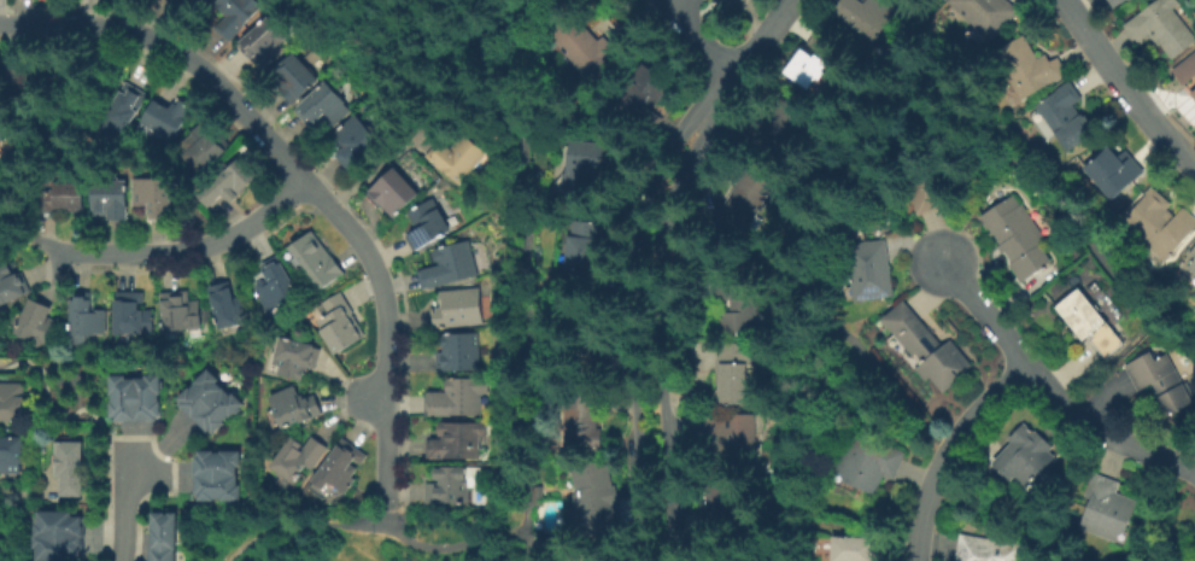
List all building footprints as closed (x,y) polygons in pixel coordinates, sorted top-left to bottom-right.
[(216,2),(218,0),(262,0),(266,4),(232,42),(216,28),(228,13),(216,2)] [(828,12),(836,0),(891,0),(898,5),(873,42),(828,12)] [(945,1),(947,0),(1006,0),(1018,11),(989,41),(945,1)] [(1111,8),(1105,0),(1123,0),(1111,8)] [(1121,27),(1154,0),(1178,0),(1179,2),(1172,8),(1194,37),(1194,40),(1172,59),(1159,43),(1155,47),(1146,35),(1136,42),(1134,40),(1132,41),(1121,27)] [(541,34),(569,8),(616,52),(584,80),(553,47),(549,51),(539,40),(544,36),(541,34)] [(240,43),(271,14),(292,36),(283,43),(287,49),(266,69),(257,57),(254,59),(240,43)] [(779,72),(797,49),(809,58),(812,54),(820,60),(825,53),(809,42),(821,25),(843,39),(804,89),(779,72)] [(1019,101),(991,52),(1023,34),(1036,58),(1044,53),(1048,62),(1056,57),(1066,74),(1019,101)] [(1165,74),(1194,50),(1194,103),(1190,97),(1187,100),(1165,74)] [(323,80),(295,105),(282,89),(283,87),(273,74),(298,52),(323,80)] [(8,60),(25,60),(25,70),(33,70),(34,69),(39,69),(40,70),(42,70),(42,95),(8,95),(8,60)] [(638,63),(670,86),(657,104),(652,100),(646,107),(661,118),(654,128),(613,99),(638,63)] [(330,78),(335,83),(335,82),(339,82),(344,87),(344,90),(344,93),(350,100),(348,101),(353,110),(335,127),(326,115),(312,127),(297,109),(330,78)] [(125,80),(150,93),(124,141),(98,127),(106,110),(109,112),(125,80)] [(1033,105),(1068,81),(1080,98),(1072,104),(1078,115),(1080,113),(1091,128),(1089,130),(1093,135),(1065,153),(1050,134),(1053,133),(1033,105)] [(197,104),(175,141),(166,136),(169,134),(145,119),(158,97),(172,106),(178,95),(197,104)] [(784,95),(810,113),(780,157),(754,139),(756,135),(750,130),(760,117),(766,122),(784,95)] [(353,170),(339,154),(351,144),(339,132),(358,112),(386,140),(353,170)] [(11,151),(0,151),(0,115),(11,115),(11,151)] [(178,146),(201,124),(210,133),(212,130),(230,150),(203,174),(198,169),(193,168),(189,164),(189,159),(178,146)] [(488,151),(462,185),(427,156),(443,138),(453,146),(465,132),(488,151)] [(564,140),(620,145),(616,176),(590,173),(588,191),(557,187),(560,173),(561,173),(564,140)] [(1080,169),(1105,146),(1115,157),(1124,150),(1143,170),(1109,201),(1080,169)] [(198,192),(216,176),(218,180),(244,158),(262,177),(250,188),(251,189),(240,198),(235,201),(233,198),(229,200),(225,195),(212,208),(198,192)] [(373,191),(399,164),(426,193),(398,218),(373,191)] [(775,181),(755,216),(761,220),(755,232),(749,228),(746,232),(737,227),(733,232),(711,220),(721,201),(726,205),(748,165),(775,181)] [(94,179),(112,179),(112,176),(115,174),(121,174),(123,177),(123,179),(131,179),(131,218),(111,218),(111,215),(93,215),(94,179)] [(136,176),(176,177),(175,220),(151,220),(151,205),(136,205),(136,176)] [(39,211),(39,191),(58,191),(58,182),(88,182),(88,211),(39,211)] [(1182,206),(1194,218),(1194,227),(1165,262),(1119,224),(1144,195),(1143,194),(1150,186),(1171,204),(1166,209),(1173,216),(1182,206)] [(980,224),(983,223),(980,220),(979,221),(977,217),(1012,194),(1019,205),(1021,203),(1047,241),(1039,246),(1050,263),(1020,282),(1008,265),(1011,263),(1003,252),(1001,255),(996,247),(998,245),(992,234),(989,236),(988,233),(989,232),(986,229),(985,230),(980,224)] [(411,211),(435,198),(441,208),(444,208),(456,229),(416,251),(408,236),(421,228),(411,211)] [(574,220),(602,223),(593,288),(564,285),(570,238),(572,238),(574,220)] [(293,246),(315,229),(347,274),(324,291),(293,246)] [(851,299),(843,241),(884,238),(892,293),(851,299)] [(481,275),(433,287),(433,286),(426,288),(421,270),(444,264),(443,261),(440,262),(438,247),(471,239),(481,275)] [(1188,255),(1194,244),(1194,275),(1185,268),(1194,258),(1188,255)] [(263,264),(280,255),(283,262),(286,261),(304,293),(269,311),(257,290),(259,288),(258,286),(259,282),(265,280),(269,281),(270,284),(273,282),(263,264)] [(34,292),(0,307),(0,265),(10,261),(16,274),(20,271),(20,273),(24,271),(34,292)] [(711,332),(713,310),(730,310),(730,298),(704,298),(704,276),(755,276),(755,311),(751,311),(751,333),(734,333),(734,332),(711,332)] [(211,286),(234,280),(239,298),(245,297),(251,322),(248,322),(247,325),(244,326),(241,325),(222,328),(211,286)] [(444,290),(484,287),(486,325),(435,328),(432,308),(445,306),(444,290)] [(1121,345),(1103,360),(1089,341),(1091,339),(1088,335),(1079,341),(1052,308),(1076,288),(1103,322),(1099,326),(1100,327),(1105,323),(1121,345)] [(193,331),(193,328),(187,328),(184,332),(166,332),(163,292),(191,290),(192,300),(201,299),(203,310),(211,309),(213,321),(206,322),(207,328),(193,331)] [(147,291),(146,308),(157,308),(156,333),(118,332),(119,291),(147,291)] [(109,309),(109,333),(98,333),(98,334),(89,334),(89,344),(74,344),(74,292),(93,292),(93,298),(95,299),(95,309),(109,309)] [(317,308),(344,292),(357,312),(356,314),(369,337),(340,353),(326,329),(321,320),(323,319),(317,308)] [(65,321),(54,346),(46,344),(41,346),(35,344),(33,338),(18,332),(33,297),(55,306),(52,316),(65,321)] [(879,316),(902,298),(941,343),(949,338),(971,364),(965,369),(967,370),(942,392),(927,375),(924,379),(912,367),(920,358),(913,351),(910,353),(879,316)] [(581,368),(584,327),(607,328),(605,369),(581,368)] [(482,369),(439,372),(439,351),(445,351),(444,333),(481,331),(482,369)] [(288,334),(321,344),(320,346),(324,349),(320,372),(311,369),(306,380),(282,374),(285,364),(279,363),(280,353),(282,353),(288,334)] [(715,403),(716,340),(740,341),(740,345),(748,345),(748,361),(743,361),(743,403),(715,403)] [(1148,386),(1137,392),(1124,367),(1148,352),(1153,361),(1165,353),(1191,404),(1161,420),(1152,399),(1155,398),(1148,386)] [(186,404),(188,402),(183,397),(195,386),(197,387),(201,382),(200,381),(213,368),(225,379),(223,382),(236,395),(239,392),(248,403),(235,417),(234,415),(229,420),(230,422),(219,433),(217,429),(213,433),(186,404)] [(117,374),(134,374),(134,378),(152,376),(152,374),(168,374),(168,393),(165,395),(165,401),(168,401),(168,416),(163,416),(163,420),(123,420),(123,416),(116,416),(117,374)] [(450,378),(491,376),(491,393),(488,393),(490,410),(484,409),(484,415),(455,415),(455,416),(428,416),(427,392),(432,392),(432,391),(450,391),(450,390),(447,388),(446,386),(447,382),(447,381),(450,381),(450,378)] [(27,421),(0,421),(0,382),(25,382),(25,395),(27,396),(27,398),(29,401),(29,407),(27,410),(27,421)] [(318,393),(327,414),(306,422),(305,421),(287,428),(273,396),(297,385),(298,386),(299,386),(304,395),(307,395),(309,398),(318,393)] [(596,388),(597,388),(597,429),(601,429),(601,449),(594,449),(594,450),(566,450),(566,388),(596,388)] [(755,473),(716,473),(716,434),(703,434),(702,414),(754,413),(755,473)] [(482,458),(428,458),(428,439),(434,439),(434,438),(445,438),(445,436),(441,436),(441,421),(488,421),(490,449),(482,449),(482,458)] [(990,460),(1008,440),(1006,437),(1020,421),(1030,431),(1032,428),(1048,443),(1043,448),(1052,456),(1024,486),(1012,475),(1008,480),(990,460)] [(276,464),(298,434),(310,443),(316,434),(332,445),(317,469),(312,466),(300,481),(291,474),(289,475),(286,477),(282,473),(281,471),(282,468),(276,464)] [(832,471),(849,434),(881,448),(884,443),(904,451),(894,477),(884,472),(874,495),(838,479),(840,473),(832,471)] [(22,473),(0,473),(0,436),(27,437),(25,463),(23,463),(22,473)] [(370,455),(364,463),(358,460),(356,464),(362,468),(356,477),(359,479),(350,493),(334,483),(330,489),(317,480),(345,437),(370,455)] [(61,497),(61,477),(57,477),(57,440),(87,440),(87,464),(93,464),(93,484),(87,485),(87,492),(93,492),(93,501),(87,502),(87,497),(61,497)] [(200,495),(200,455),(205,455),(205,450),(219,450),(219,452),(227,452),(227,450),(246,450),(246,466),(242,466),(242,485),(246,485),(246,501),(227,501),(228,498),(221,498),(221,501),(206,501),(206,495),(200,495)] [(575,490),(570,491),(566,464),(592,458),(593,467),(604,464),(615,518),(586,524),(587,527),(574,528),(570,507),(578,507),(575,490)] [(426,502),(426,483),(443,483),(443,479),(435,479),(434,466),(484,466),(484,486),(471,487),(471,503),(426,502)] [(1084,493),(1093,471),(1119,481),(1115,491),(1136,498),(1121,531),(1118,530),(1114,542),(1077,526),(1089,496),(1084,493)] [(704,485),(731,484),(732,530),(703,530),(702,504),(705,504),(704,485)] [(34,512),(77,510),(77,516),(88,516),(88,556),(78,555),(78,560),(34,560),(34,512)] [(182,512),(182,560),(155,560),(156,510),(182,512)] [(1021,544),(1018,560),(952,560),(957,531),(1021,544)] [(871,536),(871,560),(828,560),(827,560),(828,533),(871,536)]
